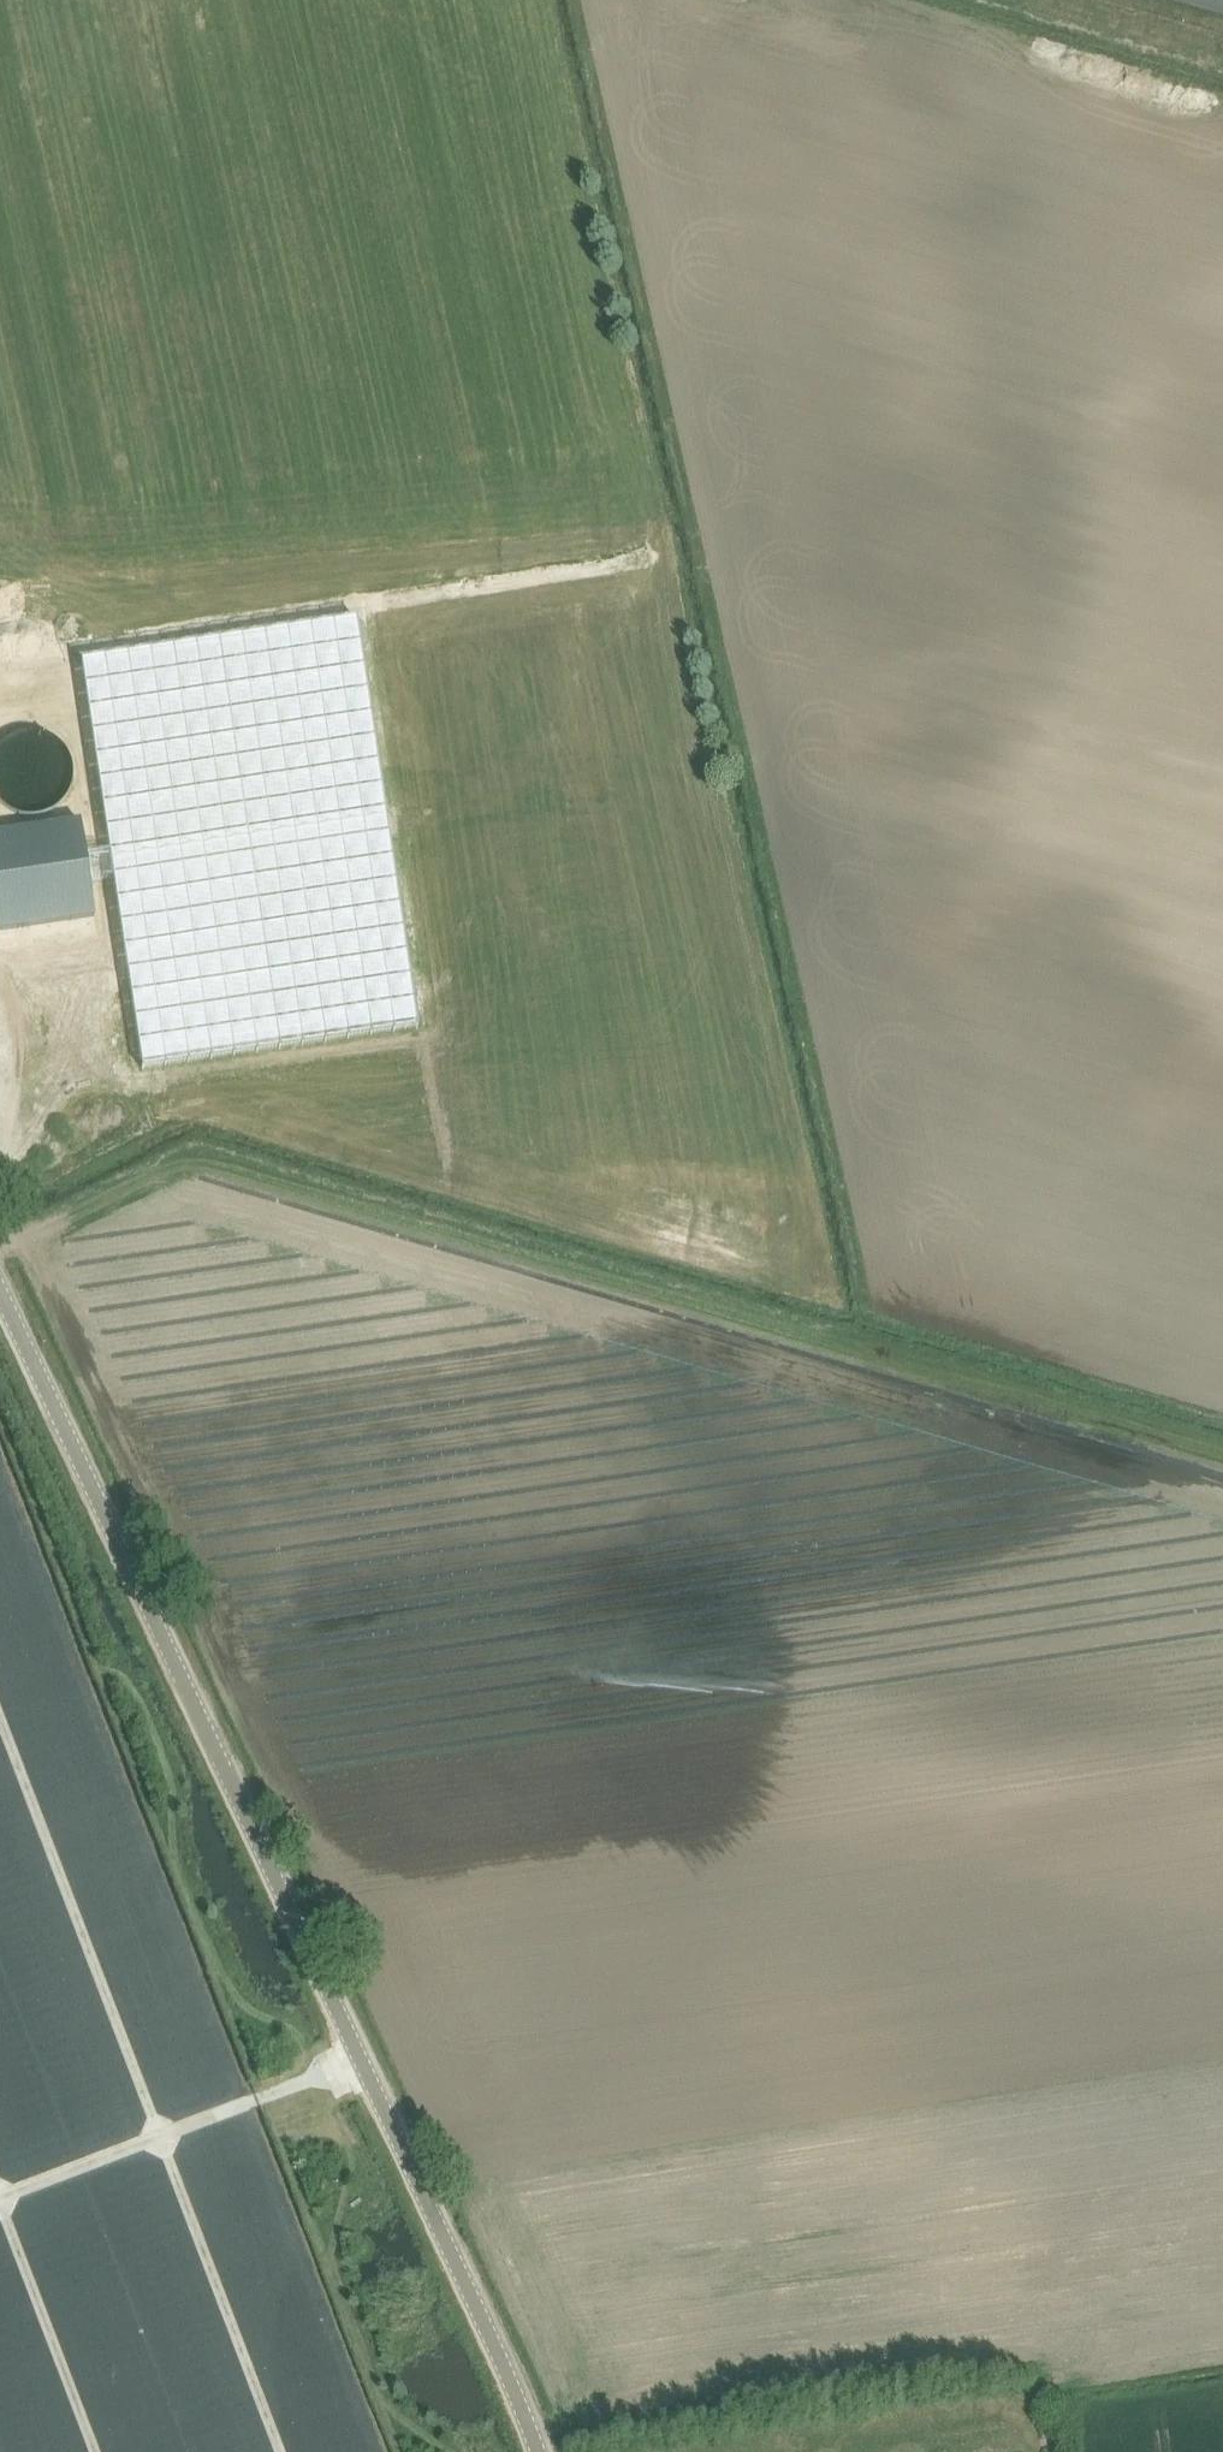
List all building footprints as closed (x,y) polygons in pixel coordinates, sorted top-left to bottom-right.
[(95,915),(89,881),(113,877),(141,1068),(418,1027),(357,620),(81,661),(109,851),(85,855),(80,820),(0,832),(0,929),(95,915)]
